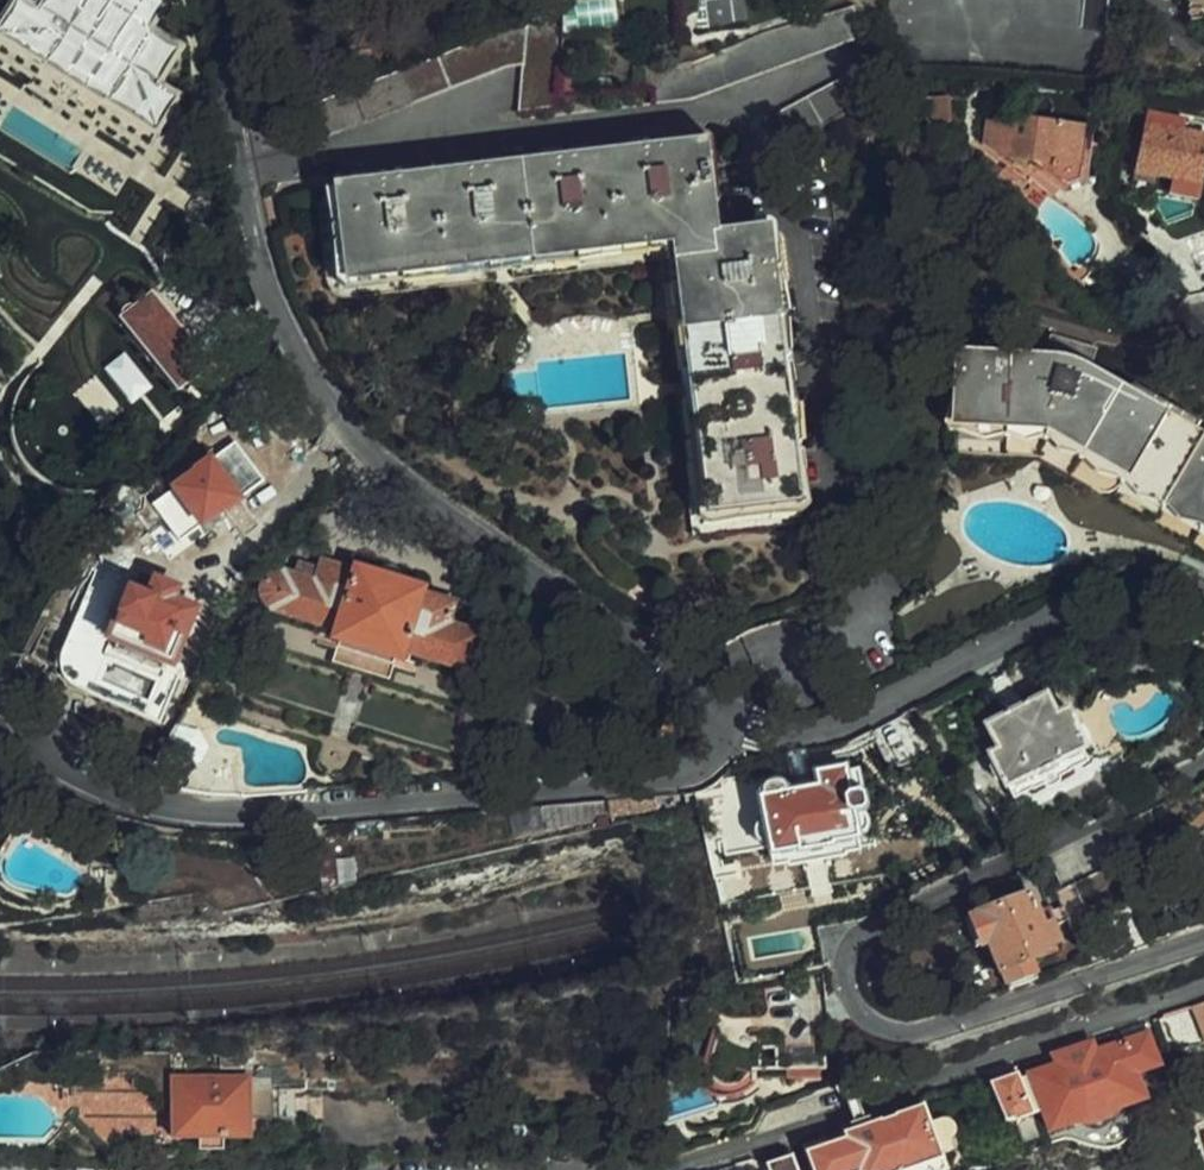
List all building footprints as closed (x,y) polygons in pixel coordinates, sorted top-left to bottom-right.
[(36,11),(53,20),(41,40),(130,92),(135,87),(150,82),(170,135),(212,119),(201,91),(203,88),(193,63),(190,66),(181,45),(174,40),(179,31),(144,10),(127,0),(43,0),(36,11)] [(144,10),(147,6),(138,0),(127,0),(144,10)] [(1184,4),(1183,6),(1188,25),(1197,24),(1200,26),(1203,24),(1203,0),(1183,0),(1184,4)] [(570,26),(619,21),(618,1),(568,5),(570,26)] [(656,67),(657,87),(659,104),(697,101),(840,49),(858,42),(858,10),(843,12),(820,19),(720,53),(699,61),(687,64),(656,67)] [(549,18),(296,116),(305,139),(326,131),(329,138),(512,67),(524,68),(523,112),(560,113),(562,32),(549,18)] [(130,92),(41,40),(33,56),(120,110),(128,98),(130,92)] [(826,128),(885,94),(878,80),(871,66),(782,116),(797,168),(829,161),(826,128)] [(951,99),(926,100),(927,123),(953,121),(951,99)] [(1150,126),(1187,135),(1188,126),(1152,118),(1150,126)] [(1087,132),(1018,120),(1016,128),(991,125),(989,146),(1001,156),(1043,162),(1069,181),(1080,177),(1087,132)] [(1187,135),(1150,126),(1140,173),(1175,181),(1202,187),(1203,178),(1203,139),(1187,135)] [(708,146),(341,191),(352,282),(680,243),(713,516),(803,506),(770,230),(716,236),(712,205),(715,202),(708,146)] [(1200,200),(1202,187),(1175,181),(1173,196),(1200,200)] [(214,377),(160,306),(147,317),(139,313),(131,313),(127,318),(126,326),(184,401),(214,377)] [(1055,338),(1050,357),(963,353),(960,424),(1047,428),(1203,519),(1203,435),(1089,367),(1094,348),(1055,338)] [(267,483),(242,444),(200,474),(203,478),(160,509),(184,542),(267,483)] [(140,507),(121,498),(110,523),(129,530),(140,507)] [(470,670),(480,638),(451,630),(459,605),(426,595),(425,590),(364,571),(363,575),(330,565),(323,586),(284,574),(274,578),(267,589),(269,602),(275,609),(344,630),(341,641),(405,661),(408,651),(470,670)] [(160,582),(181,590),(186,578),(166,569),(160,582)] [(177,602),(181,590),(160,582),(152,602),(128,592),(111,635),(115,637),(113,643),(117,645),(117,651),(172,674),(199,611),(177,602)] [(1016,710),(986,725),(999,750),(992,755),(1007,788),(1086,750),(1076,731),(1078,726),(1069,709),(1057,715),(1047,694),(1016,710)] [(198,730),(179,731),(167,750),(182,768),(202,766),(208,751),(209,748),(198,730)] [(808,753),(789,754),(796,791),(815,788),(808,753)] [(815,788),(796,791),(787,792),(781,786),(773,785),(768,789),(765,798),(761,801),(772,856),(801,851),(803,853),(831,848),(833,845),(856,840),(853,813),(858,810),(861,805),(859,799),(850,799),(845,769),(818,774),(819,787),(815,788)] [(678,809),(677,798),(659,799),(660,811),(678,809)] [(660,811),(659,799),(633,801),(634,817),(661,813),(660,811)] [(634,817),(633,801),(613,803),(615,819),(634,817)] [(580,806),(584,826),(615,819),(613,803),(580,806)] [(546,809),(550,833),(573,828),(584,826),(580,806),(546,809)] [(546,809),(510,812),(515,840),(550,833),(546,809)] [(995,957),(1007,986),(1037,976),(1028,950),(1051,941),(1049,935),(1053,932),(1048,918),(1041,921),(1027,888),(964,911),(974,940),(978,940),(988,960),(995,957)] [(820,933),(762,943),(766,971),(787,968),(789,971),(825,964),(820,933)] [(680,995),(666,997),(666,1009),(679,1009),(680,995)] [(1186,1013),(1166,1020),(1167,1027),(1172,1037),(1180,1043),(1196,1047),(1203,1044),(1203,1007),(1186,1013)] [(764,1032),(787,1032),(787,1021),(764,1022),(764,1032)] [(783,1071),(794,1071),(827,1070),(827,1031),(787,1032),(764,1032),(764,1022),(719,1022),(721,1077),(766,1076),(767,1072),(783,1071)] [(1095,1056),(1092,1045),(1055,1058),(1058,1069),(1032,1078),(1050,1131),(1080,1121),(1090,1125),(1114,1117),(1120,1108),(1143,1100),(1136,1074),(1158,1066),(1149,1039),(1095,1056)] [(696,1088),(701,1094),(719,1102),(731,1104),(762,1097),(777,1084),(783,1071),(767,1072),(766,1076),(721,1077),(694,1078),(696,1088)] [(777,1084),(762,1097),(768,1111),(804,1099),(794,1071),(783,1071),(777,1084)] [(244,1075),(165,1073),(163,1140),(191,1141),(195,1151),(217,1151),(217,1140),(243,1141),(244,1075)] [(1013,1125),(1035,1118),(1020,1077),(995,1086),(1007,1123),(1013,1125)] [(666,1092),(666,1116),(690,1113),(711,1108),(701,1094),(696,1088),(666,1092)] [(855,1124),(857,1131),(850,1134),(851,1138),(833,1144),(830,1139),(809,1147),(817,1169),(942,1169),(938,1157),(949,1152),(947,1141),(951,1139),(953,1133),(951,1128),(946,1125),(927,1130),(920,1111),(875,1125),(873,1118),(855,1124)] [(770,1168),(771,1169),(798,1169),(795,1160),(770,1168)]
